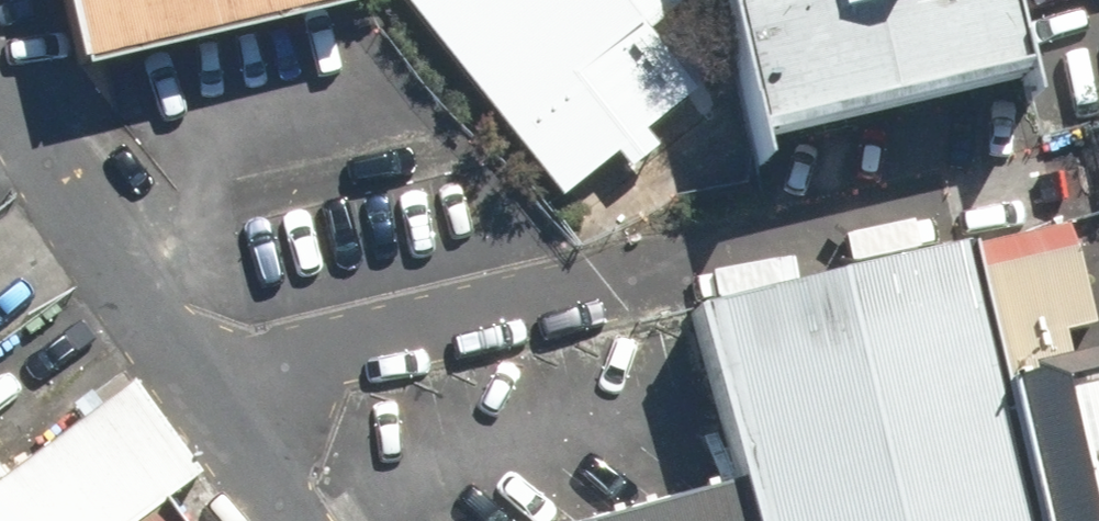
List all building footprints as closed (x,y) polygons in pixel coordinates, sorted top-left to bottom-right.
[(77,75),(360,10),(357,0),(60,0),(77,75)] [(611,0),(396,0),(557,203),(689,99),(611,0)] [(1004,79),(986,0),(694,0),(727,142),(1004,79)] [(983,378),(952,245),(684,307),(735,520),(1017,520),(983,378)] [(983,378),(1017,520),(1098,520),(1098,351),(983,378)] [(159,504),(197,476),(129,382),(0,474),(0,520),(135,520),(159,504)] [(727,486),(595,520),(735,520),(727,486)] [(135,520),(172,520),(159,504),(135,520)]
